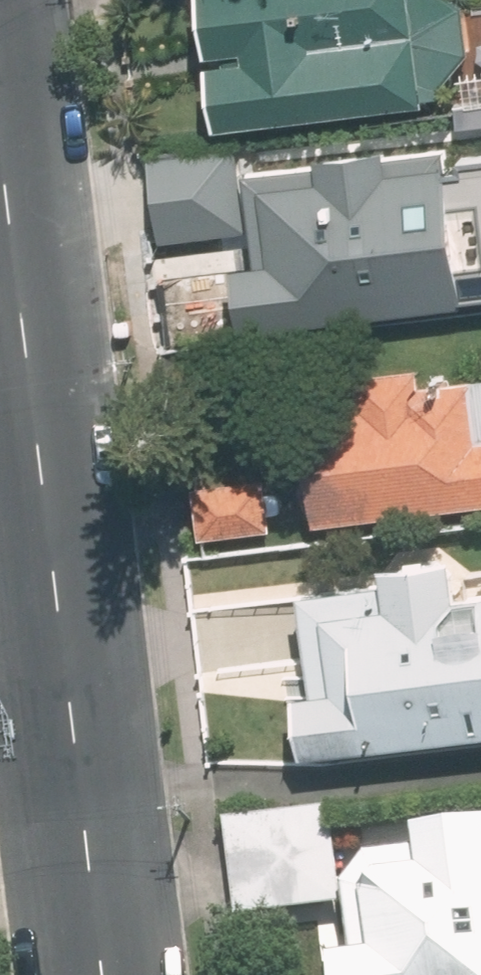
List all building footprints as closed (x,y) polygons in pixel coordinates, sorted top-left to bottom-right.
[(218,124),(431,100),(430,95),(443,93),(442,86),(473,46),(468,0),(204,0),(218,124)] [(250,228),(239,138),(152,149),(163,239),(250,228)] [(480,294),(480,162),(450,166),(448,145),(393,152),(391,142),(320,151),(321,160),(247,169),(258,258),(237,261),(245,323),(480,294)] [(480,501),(480,374),(424,381),(422,363),(304,377),(321,520),(480,501)] [(200,537),(273,529),(267,475),(193,483),(200,537)] [(480,729),(480,587),(463,589),(458,547),(385,556),(387,576),(304,586),(316,685),(302,687),(310,749),(480,729)] [(343,901),(332,802),(228,813),(239,913),(343,901)] [(417,822),(420,844),(370,850),(345,881),(351,933),(343,934),(342,919),(317,922),(322,963),(335,962),(336,974),(480,974),(480,814),(417,822)]
